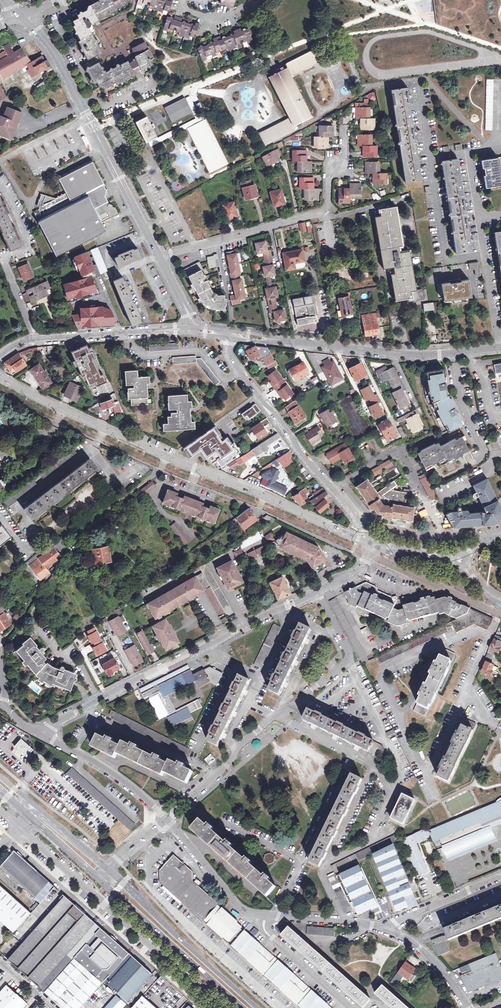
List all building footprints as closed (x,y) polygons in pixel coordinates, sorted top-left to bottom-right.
[(80,48),(80,49),(80,50),(80,51),(81,51),(82,52),(83,51),(85,53),(84,56),(86,57),(87,59),(102,51),(97,43),(98,40),(95,39),(90,28),(91,27),(91,25),(92,24),(95,24),(95,23),(97,26),(101,24),(100,21),(108,16),(111,17),(112,14),(117,12),(117,9),(121,7),(124,8),(125,5),(130,3),(132,3),(133,0),(105,0),(104,0),(101,0),(100,0),(100,1),(100,2),(92,6),(93,8),(91,9),(88,8),(87,10),(83,12),(81,12),(80,14),(78,15),(79,18),(75,20),(77,24),(74,26),(76,30),(75,34),(78,34),(81,40),(78,41),(82,47),(80,48)] [(136,5),(140,6),(141,4),(144,4),(146,1),(149,2),(148,5),(152,6),(151,9),(161,12),(162,10),(165,11),(167,7),(169,8),(171,0),(167,0),(167,2),(165,1),(165,0),(138,0),(136,5)] [(191,27),(192,26),(192,25),(192,24),(192,23),(191,23),(190,23),(189,23),(189,24),(184,22),(184,21),(183,20),(182,20),(181,20),(180,21),(180,22),(179,23),(178,23),(178,21),(179,18),(173,15),(171,19),(171,21),(169,21),(170,19),(171,17),(171,16),(170,16),(170,15),(169,15),(168,16),(168,17),(166,16),(162,29),(167,31),(167,29),(171,30),(172,26),(175,27),(174,30),(178,32),(177,34),(187,38),(188,35),(192,36),(192,33),(195,34),(198,24),(195,23),(194,26),(193,27),(191,27)] [(203,49),(202,47),(202,46),(201,46),(201,45),(200,45),(199,46),(199,47),(199,48),(196,49),(201,61),(207,59),(206,56),(209,55),(208,52),(210,51),(212,57),(216,55),(216,53),(219,51),(218,48),(220,47),(222,50),(226,48),(227,51),(237,47),(236,44),(240,43),(238,39),(241,38),(242,42),(246,40),(247,43),(252,41),(247,28),(245,29),(244,28),(244,27),(243,27),(242,28),(242,29),(242,30),(243,32),(241,33),(241,31),(239,28),(233,30),(234,34),(235,36),(234,36),(233,35),(232,34),(232,33),(231,33),(230,33),(229,34),(229,35),(230,35),(224,37),(224,36),(223,36),(222,36),(222,37),(221,37),(221,38),(222,39),(222,40),(221,41),(220,39),(219,36),(213,39),(214,42),(214,44),(213,44),(212,43),(212,42),(211,42),(210,42),(209,42),(209,43),(209,44),(207,44),(206,41),(202,43),(204,46),(204,48),(203,49)] [(106,71),(105,70),(104,69),(103,69),(103,70),(102,68),(103,66),(100,65),(98,61),(85,69),(87,70),(91,76),(90,79),(93,80),(94,80),(95,82),(96,81),(98,85),(102,84),(104,87),(110,84),(112,84),(113,83),(116,82),(117,83),(122,81),(125,81),(126,79),(141,72),(143,72),(143,70),(145,69),(148,67),(150,68),(151,66),(153,65),(150,60),(153,59),(149,50),(149,47),(147,46),(146,43),(133,49),(134,50),(133,53),(135,54),(136,56),(136,57),(136,58),(134,58),(133,60),(132,61),(130,58),(127,59),(128,61),(121,64),(118,64),(117,66),(114,67),(111,67),(109,69),(106,71)] [(0,79),(27,64),(29,67),(26,68),(32,77),(51,65),(47,59),(44,61),(40,56),(31,62),(21,47),(13,52),(10,47),(5,51),(5,52),(3,54),(5,57),(0,60),(0,79)] [(266,143),(296,128),(294,124),(312,116),(292,74),(324,59),(318,47),(286,62),(288,66),(278,71),(277,70),(275,72),(270,75),(290,116),(260,131),(266,143)] [(494,80),(487,80),(486,105),(486,130),(491,130),(493,130),(494,80)] [(46,84),(43,81),(37,86),(38,89),(37,90),(39,93),(40,92),(41,94),(44,91),(42,88),(46,84)] [(407,87),(391,90),(405,182),(421,179),(407,87)] [(368,101),(376,99),(374,92),(366,94),(368,101)] [(174,123),(194,113),(187,98),(167,108),(174,123)] [(203,100),(196,103),(200,112),(207,109),(203,100)] [(0,133),(1,131),(3,131),(3,134),(8,136),(8,135),(11,136),(17,120),(15,119),(18,113),(19,114),(21,110),(7,105),(3,115),(0,114),(0,133)] [(361,130),(373,130),(373,119),(371,119),(369,119),(369,108),(357,108),(357,119),(361,119),(361,130)] [(145,142),(156,137),(151,129),(153,128),(152,124),(149,125),(145,117),(135,123),(145,142)] [(188,128),(210,173),(228,164),(206,119),(188,128)] [(316,137),(316,148),(327,148),(328,137),(334,137),(334,126),(323,126),(323,137),(321,137),(316,137)] [(363,157),(375,157),(375,146),(373,146),(371,146),(371,135),(358,135),(358,146),(363,146),(363,157)] [(300,161),(300,172),(311,173),(311,162),(306,162),(307,151),(295,150),(295,161),(298,161),(300,161)] [(277,160),(273,153),(262,160),(267,168),(278,162),(277,160)] [(483,160),(487,187),(499,185),(500,185),(500,157),(499,157),(483,160)] [(456,253),(472,250),(458,158),(442,161),(456,253)] [(72,202),(105,186),(106,185),(94,162),(89,164),(88,163),(84,165),(85,167),(82,168),(81,166),(78,168),(79,169),(76,171),(75,169),(71,171),(72,173),(69,174),(68,173),(64,175),(65,176),(61,179),(67,193),(72,202)] [(373,184),(385,184),(385,173),(379,173),(378,173),(378,162),(365,162),(365,173),(373,174),(373,184)] [(307,189),(306,200),(318,200),(318,189),(313,189),(313,178),(302,178),(302,189),(305,189),(307,189)] [(339,189),(339,201),(350,201),(350,199),(350,197),(360,197),(360,185),(350,185),(350,189),(339,189)] [(105,187),(105,186),(72,202),(67,193),(66,193),(65,194),(63,193),(63,195),(61,196),(59,195),(59,197),(56,198),(51,196),(42,193),(37,209),(34,211),(39,221),(38,223),(40,223),(55,253),(61,250),(68,252),(83,246),(97,238),(100,231),(105,228),(102,221),(118,213),(116,207),(114,206),(113,204),(110,204),(109,202),(108,200),(111,198),(107,191),(108,189),(106,189),(105,187)] [(246,200),(258,197),(255,186),(249,188),(249,186),(244,187),(244,189),(243,189),(246,200)] [(274,207),(281,205),(281,203),(285,202),(281,189),(271,192),(274,207)] [(373,191),(370,194),(378,200),(380,197),(373,191)] [(22,245),(19,238),(21,237),(15,225),(14,226),(8,212),(10,212),(4,200),(3,200),(0,194),(0,223),(3,231),(2,232),(5,239),(6,238),(11,249),(22,245)] [(223,205),(227,219),(237,216),(234,202),(223,205)] [(396,274),(392,275),(398,300),(412,298),(414,297),(413,294),(412,294),(412,291),(417,290),(410,251),(405,252),(396,208),(379,211),(379,214),(381,214),(381,217),(376,218),(386,269),(391,268),(395,267),(396,274)] [(266,276),(270,275),(276,274),(271,250),(268,251),(266,241),(257,243),(259,253),(265,252),(267,266),(264,267),(266,276)] [(98,247),(94,248),(91,249),(94,256),(101,274),(104,273),(106,278),(113,275),(110,270),(108,271),(98,247)] [(303,247),(284,251),(288,268),(307,264),(303,247)] [(141,258),(138,248),(130,251),(129,250),(127,251),(127,250),(125,251),(124,251),(124,252),(122,253),(122,254),(115,257),(117,263),(116,264),(117,265),(118,265),(119,267),(141,258)] [(84,278),(64,284),(68,298),(72,297),(96,290),(93,278),(101,275),(101,274),(94,256),(90,257),(88,251),(75,256),(84,278)] [(234,280),(235,286),(237,295),(231,296),(233,305),(242,303),(241,299),(245,298),(244,294),(246,292),(244,284),(242,283),(239,270),(240,268),(238,259),(236,258),(235,254),(234,252),(234,251),(227,252),(227,256),(229,255),(230,261),(231,269),(233,274),(231,275),(233,281),(234,280)] [(218,267),(216,259),(219,258),(218,254),(215,255),(215,256),(208,258),(211,268),(218,267)] [(24,279),(34,275),(29,262),(19,266),(24,279)] [(217,309),(220,309),(226,309),(226,306),(227,306),(227,298),(226,298),(225,295),(218,295),(215,293),(208,281),(209,281),(209,280),(208,280),(206,277),(207,277),(206,275),(206,276),(202,270),(204,269),(200,262),(185,270),(188,277),(189,276),(193,284),(197,290),(201,298),(203,301),(204,300),(206,303),(207,304),(208,305),(211,307),(210,308),(217,309)] [(113,281),(132,326),(142,322),(138,314),(139,314),(139,312),(140,311),(138,308),(137,308),(136,306),(135,306),(129,292),(130,291),(129,290),(131,289),(129,286),(128,286),(127,284),(126,284),(122,277),(113,281)] [(449,282),(441,283),(445,305),(473,300),(469,278),(461,280),(461,278),(449,280),(449,282)] [(20,286),(23,293),(28,291),(32,300),(47,293),(45,289),(50,287),(48,281),(38,285),(37,282),(35,283),(36,286),(27,289),(25,284),(20,286)] [(272,288),(268,288),(266,289),(271,312),(274,312),(276,321),(286,319),(284,309),(278,311),(276,298),(278,297),(276,287),(272,288)] [(424,289),(417,290),(412,291),(412,294),(413,294),(414,297),(412,298),(412,301),(426,298),(424,289)] [(347,314),(354,313),(351,296),(340,298),(342,307),(338,308),(340,316),(347,314)] [(67,302),(77,326),(80,324),(81,325),(83,325),(83,323),(87,323),(87,325),(99,324),(99,322),(104,322),(104,324),(110,324),(110,322),(114,322),(114,317),(110,309),(101,310),(101,306),(85,307),(81,309),(81,314),(76,314),(71,301),(67,302)] [(313,301),(294,306),(299,324),(318,319),(313,301)] [(438,305),(437,301),(429,303),(424,303),(425,310),(438,308),(438,305)] [(376,313),(367,315),(368,324),(377,322),(376,313)] [(368,324),(367,315),(362,316),(365,336),(379,333),(377,322),(368,324)] [(243,348),(250,361),(256,357),(258,360),(263,358),(270,354),(266,347),(244,344),(243,348)] [(81,379),(83,378),(89,387),(95,384),(97,388),(106,382),(103,374),(102,374),(103,375),(100,377),(97,371),(92,360),(95,359),(91,352),(88,353),(85,346),(78,349),(77,347),(66,350),(69,355),(67,357),(66,356),(81,379)] [(11,364),(21,357),(19,353),(4,364),(7,369),(9,368),(11,371),(15,369),(11,364)] [(263,358),(266,364),(273,360),(270,354),(263,358)] [(11,364),(15,369),(16,371),(26,365),(21,357),(11,364)] [(196,363),(215,386),(220,383),(202,360),(196,360),(196,357),(173,358),(173,365),(196,363)] [(273,360),(266,364),(268,368),(277,364),(275,360),(273,360)] [(323,366),(331,383),(342,378),(333,361),(323,366)] [(52,382),(47,374),(48,373),(46,370),(44,371),(39,363),(30,369),(43,388),(52,382)] [(303,363),(289,370),(295,380),(308,373),(303,363)] [(366,375),(361,364),(350,369),(355,380),(366,375)] [(393,387),(400,384),(402,383),(394,367),(385,371),(384,367),(374,372),(376,376),(382,373),(386,381),(389,380),(392,387),(393,387)] [(422,371),(426,397),(442,431),(463,421),(458,410),(457,411),(454,406),(453,406),(452,404),(453,403),(454,403),(454,402),(446,386),(446,381),(444,381),(444,378),(445,378),(446,377),(446,376),(445,367),(422,371)] [(276,370),(265,378),(271,387),(273,386),(278,392),(279,391),(285,399),(293,393),(287,385),(285,386),(283,383),(285,382),(276,370)] [(132,405),(145,405),(145,397),(148,397),(149,397),(149,391),(148,390),(148,388),(147,387),(146,387),(139,388),(139,384),(145,383),(149,383),(148,376),(138,377),(134,377),(134,371),(125,371),(125,385),(131,385),(133,385),(133,388),(131,388),(130,388),(130,392),(132,392),(132,398),(132,405)] [(69,396),(68,398),(76,401),(82,387),(70,382),(64,394),(69,396)] [(402,389),(400,384),(393,387),(395,392),(402,389)] [(369,386),(361,390),(366,400),(370,398),(374,405),(370,407),(375,417),(383,413),(378,403),(381,401),(378,394),(374,396),(369,386)] [(402,389),(395,392),(393,393),(400,408),(410,403),(402,389)] [(163,431),(192,430),(192,423),(191,423),(191,417),(190,417),(190,413),(183,413),(183,410),(189,409),(188,402),(187,395),(172,396),(172,403),(169,403),(168,403),(168,410),(175,410),(177,410),(177,413),(176,413),(171,414),(171,418),(171,424),(167,425),(163,425),(163,431)] [(94,405),(97,412),(115,405),(113,399),(100,404),(99,402),(94,405)] [(295,400),(285,407),(297,425),(306,419),(305,417),(306,417),(295,400)] [(247,422),(261,412),(255,403),(240,413),(247,422)] [(328,410),(320,414),(322,418),(323,418),(328,427),(337,421),(332,412),(330,413),(328,410)] [(398,419),(400,423),(407,420),(414,433),(424,428),(417,415),(416,415),(414,412),(398,419)] [(389,420),(379,425),(388,441),(397,436),(389,420)] [(267,432),(261,422),(252,428),(258,438),(267,432)] [(315,430),(306,435),(311,444),(321,438),(319,436),(323,434),(318,427),(315,429),(315,430)] [(401,427),(398,428),(403,438),(406,437),(401,427)] [(211,428),(183,449),(184,448),(186,452),(191,448),(193,452),(199,448),(207,459),(210,457),(214,462),(220,467),(221,468),(242,455),(238,449),(236,451),(227,438),(221,442),(211,428)] [(277,432),(251,450),(254,455),(255,457),(263,452),(268,451),(267,445),(280,437),(277,432)] [(454,455),(458,453),(458,454),(459,454),(467,450),(461,436),(454,439),(453,437),(447,440),(438,444),(443,455),(445,461),(455,456),(454,455)] [(438,444),(436,440),(416,450),(423,464),(443,455),(438,444)] [(328,454),(331,459),(340,453),(343,458),(345,462),(354,457),(349,448),(348,448),(345,443),(328,454)] [(282,455),(275,459),(273,461),(277,467),(280,465),(278,462),(279,461),(284,467),(292,462),(289,457),(291,456),(288,451),(290,449),(288,446),(280,451),(282,455)] [(73,456),(76,453),(72,447),(38,473),(43,480),(73,456)] [(244,454),(240,456),(243,461),(254,455),(251,450),(244,454)] [(340,453),(331,459),(334,464),(343,458),(340,453)] [(437,464),(438,464),(445,461),(443,455),(423,464),(426,470),(433,467),(432,465),(436,463),(436,464),(437,464)] [(24,508),(32,519),(98,469),(89,458),(24,508)] [(231,468),(238,463),(235,459),(228,464),(231,468)] [(394,465),(391,459),(370,472),(373,477),(394,465)] [(263,478),(267,480),(266,484),(267,487),(282,494),(285,492),(287,488),(275,482),(278,473),(277,471),(273,469),(272,470),(270,470),(262,474),(261,477),(263,478)] [(476,493),(473,486),(472,484),(470,480),(466,472),(434,487),(444,508),(476,493)] [(33,480),(34,479),(33,477),(2,501),(7,507),(37,484),(33,480)] [(421,480),(432,501),(424,504),(434,524),(435,525),(436,526),(437,527),(439,527),(441,528),(445,528),(448,528),(453,528),(446,515),(442,507),(427,477),(421,480)] [(356,487),(372,509),(375,506),(377,508),(375,510),(378,514),(383,515),(383,513),(385,513),(385,516),(413,521),(416,507),(406,506),(408,493),(392,490),(389,485),(378,493),(368,479),(356,487)] [(470,514),(475,526),(483,526),(495,525),(498,522),(500,519),(500,518),(500,505),(499,502),(498,499),(488,479),(473,486),(476,493),(477,493),(475,494),(474,494),(474,495),(474,496),(474,497),(475,497),(476,498),(479,496),(485,509),(486,512),(484,512),(470,514)] [(146,493),(153,488),(149,482),(137,491),(142,496),(146,493)] [(300,505),(304,502),(301,496),(307,492),(305,488),(294,495),(300,505)] [(168,506),(179,510),(179,511),(185,513),(189,501),(183,499),(183,500),(172,496),(173,493),(165,491),(160,505),(168,507),(168,506)] [(313,494),(309,497),(310,500),(319,494),(317,491),(312,494),(313,494)] [(316,507),(315,507),(321,513),(329,506),(329,505),(331,504),(326,498),(329,495),(326,491),(311,501),(316,507)] [(196,516),(206,520),(206,521),(214,524),(219,509),(211,507),(210,510),(199,506),(200,504),(193,502),(189,515),(195,517),(196,516)] [(451,512),(446,515),(453,528),(475,526),(470,514),(468,511),(462,511),(462,508),(461,508),(461,507),(460,507),(459,507),(459,508),(458,508),(458,511),(451,512)] [(230,526),(237,521),(244,529),(257,519),(248,508),(228,523),(230,526)] [(174,522),(168,527),(184,545),(190,540),(174,522)] [(0,524),(0,544),(11,535),(1,523),(0,524)] [(242,548),(261,538),(257,531),(238,542),(242,548)] [(273,542),(277,548),(283,551),(285,552),(305,561),(311,568),(314,567),(318,573),(322,570),(321,569),(327,566),(323,559),(321,559),(318,554),(313,557),(312,555),(310,554),(311,552),(314,553),(316,550),(315,547),(313,548),(311,543),(296,536),(285,531),(283,534),(279,537),(275,540),(275,541),(273,542)] [(269,543),(275,539),(271,533),(264,537),(269,543)] [(28,562),(33,569),(40,579),(50,572),(47,568),(57,559),(55,557),(59,553),(55,548),(57,547),(61,551),(67,545),(61,539),(54,544),(55,545),(54,547),(53,546),(41,556),(40,555),(39,555),(38,554),(28,562)] [(317,546),(311,543),(313,548),(315,547),(316,550),(314,553),(311,552),(310,554),(312,555),(313,557),(318,554),(321,559),(323,559),(327,566),(321,569),(322,570),(330,566),(323,556),(317,546)] [(95,563),(110,561),(107,546),(92,549),(95,563)] [(259,556),(266,553),(262,546),(255,550),(259,556)] [(237,559),(243,555),(242,552),(240,549),(234,552),(235,555),(237,559)] [(251,560),(258,557),(254,550),(247,554),(251,560)] [(228,588),(240,583),(239,580),(241,579),(231,561),(218,568),(228,588)] [(233,612),(204,562),(198,566),(202,572),(225,613),(227,616),(233,612)] [(40,579),(33,569),(29,572),(36,582),(40,580),(40,579)] [(202,572),(195,576),(203,590),(218,617),(225,613),(202,572)] [(278,599),(290,593),(282,575),(269,582),(277,598),(276,599),(277,600),(278,599)] [(199,592),(203,590),(195,576),(191,578),(188,580),(188,581),(173,590),(180,603),(196,594),(199,592)] [(397,625),(423,618),(422,616),(431,613),(431,615),(435,615),(439,613),(439,615),(444,614),(449,616),(450,614),(459,618),(467,614),(470,609),(463,606),(462,607),(456,605),(457,604),(445,598),(442,599),(428,593),(406,599),(403,597),(401,600),(403,609),(398,611),(393,609),(397,601),(396,597),(392,598),(378,591),(376,587),(366,583),(344,594),(348,603),(357,607),(358,605),(366,608),(365,611),(372,614),(373,612),(387,618),(386,620),(389,622),(397,625)] [(170,607),(176,604),(168,591),(147,603),(155,618),(171,608),(170,607)] [(11,623),(0,607),(0,631),(11,623)] [(19,608),(13,618),(16,621),(23,611),(19,608)] [(493,620),(470,609),(467,614),(459,618),(456,620),(452,622),(451,622),(456,633),(475,625),(488,631),(493,620)] [(373,612),(372,614),(386,620),(387,618),(373,612)] [(126,631),(118,616),(109,621),(114,630),(114,629),(117,635),(126,631)] [(158,623),(154,625),(158,631),(155,633),(161,642),(163,641),(167,648),(172,646),(178,642),(165,618),(158,623)] [(255,665),(260,667),(281,626),(275,621),(253,666),(254,666),(255,665)] [(311,629),(301,624),(297,632),(296,631),(292,638),(293,638),(286,654),(285,653),(282,660),(283,661),(275,675),(274,675),(271,681),(272,682),(268,690),(279,695),(311,629)] [(107,650),(95,628),(88,631),(90,635),(88,636),(92,643),(94,642),(96,646),(93,648),(97,655),(107,650)] [(142,631),(137,634),(147,652),(152,650),(142,631)] [(488,653),(494,655),(494,656),(496,652),(498,654),(500,649),(500,650),(500,638),(496,636),(490,649),(489,649),(488,653)] [(106,638),(112,650),(114,649),(108,637),(106,638)] [(28,640),(27,639),(22,643),(24,644),(18,649),(21,652),(19,653),(25,660),(26,659),(28,662),(27,663),(33,669),(34,667),(38,672),(36,673),(40,676),(39,677),(43,680),(44,679),(51,684),(52,682),(58,685),(57,685),(65,689),(67,685),(71,687),(74,680),(75,680),(77,675),(68,671),(64,669),(65,668),(65,667),(62,666),(61,666),(60,668),(57,666),(57,668),(53,666),(50,664),(50,663),(47,661),(45,658),(47,657),(44,653),(41,651),(43,649),(44,648),(42,646),(41,646),(39,648),(31,638),(28,640)] [(134,645),(125,650),(130,660),(130,659),(134,665),(143,660),(134,645)] [(415,711),(426,716),(433,702),(435,702),(438,695),(436,694),(445,676),(446,677),(450,669),(448,669),(455,653),(448,650),(446,649),(443,657),(441,656),(438,663),(436,662),(434,666),(433,665),(431,669),(432,670),(430,674),(432,675),(428,685),(426,684),(424,688),(423,687),(421,691),(422,692),(420,695),(422,696),(415,711)] [(494,655),(488,653),(484,660),(490,663),(494,655)] [(115,670),(120,667),(114,658),(102,664),(109,677),(116,673),(115,670)] [(484,661),(479,671),(491,676),(493,672),(495,673),(497,667),(484,661)] [(188,665),(140,689),(141,692),(154,686),(158,684),(190,668),(188,665)] [(158,684),(154,686),(155,688),(143,694),(145,698),(149,696),(151,698),(150,699),(160,719),(166,717),(167,716),(172,727),(193,717),(191,714),(199,710),(195,702),(177,711),(169,696),(197,682),(199,688),(210,683),(211,684),(216,686),(217,687),(223,673),(210,667),(193,676),(191,670),(158,686),(158,684)] [(250,681),(240,676),(236,683),(235,683),(232,689),(233,690),(226,705),(225,704),(221,711),(222,712),(215,727),(214,726),(211,733),(212,733),(208,741),(218,746),(250,681)] [(473,709),(469,707),(465,716),(469,718),(473,709)] [(112,710),(110,715),(114,717),(113,720),(187,755),(190,748),(187,746),(112,710)] [(384,752),(385,751),(385,750),(385,749),(385,748),(384,747),(383,746),(382,746),(366,738),(366,737),(360,734),(359,735),(344,727),(345,726),(338,723),(337,724),(322,717),(323,715),(316,712),(316,713),(308,710),(303,720),(377,756),(378,756),(379,756),(381,756),(382,756),(383,755),(384,753),(384,752)] [(466,727),(473,730),(476,724),(469,721),(466,727)] [(469,738),(473,730),(466,727),(462,726),(459,732),(457,732),(452,744),(453,745),(447,758),(445,757),(440,769),(441,770),(438,777),(448,782),(452,774),(453,775),(457,768),(456,767),(466,746),(467,746),(471,738),(469,738)] [(183,766),(185,764),(178,761),(177,763),(170,759),(168,763),(159,759),(160,756),(154,753),(153,756),(137,748),(138,746),(132,743),(131,745),(122,741),(120,745),(112,741),(113,739),(106,736),(105,738),(91,731),(86,741),(92,744),(91,746),(115,757),(117,752),(163,774),(164,771),(187,782),(193,770),(183,766)] [(15,745),(26,755),(33,748),(21,738),(15,745)] [(253,741),(251,744),(252,748),(256,750),(260,748),(261,746),(260,742),(257,741),(253,741)] [(210,754),(204,759),(209,765),(215,760),(210,754)] [(72,769),(67,774),(130,831),(135,825),(73,768),(72,769)] [(324,859),(325,859),(327,853),(326,853),(334,838),(335,838),(338,832),(337,831),(345,816),(348,810),(347,809),(355,794),(356,795),(359,788),(358,788),(362,780),(351,775),(309,862),(319,867),(324,859)] [(74,787),(85,797),(89,794),(77,784),(74,787)] [(391,819),(403,825),(415,800),(402,794),(395,809),(391,819)] [(48,802),(53,806),(57,800),(52,797),(48,802)] [(496,803),(481,809),(429,831),(432,837),(434,842),(441,839),(445,848),(440,850),(443,857),(448,855),(449,858),(494,839),(489,828),(483,831),(480,823),(500,814),(500,798),(499,799),(498,800),(497,801),(496,803)] [(269,879),(270,877),(265,873),(264,875),(250,862),(252,861),(247,856),(245,858),(231,845),(233,843),(227,838),(226,840),(213,828),(214,827),(209,822),(207,824),(201,818),(193,827),(200,833),(268,895),(276,886),(269,879)] [(428,827),(404,839),(417,872),(427,868),(417,843),(432,837),(429,831),(428,827)] [(331,866),(334,872),(338,870),(373,853),(393,844),(400,840),(397,834),(335,863),(335,864),(331,866)] [(409,884),(393,844),(373,853),(396,912),(407,907),(408,908),(418,904),(413,893),(410,894),(407,885),(409,884)] [(1,867),(41,903),(55,887),(15,851),(1,867)] [(263,860),(268,865),(274,863),(275,857),(271,853),(265,855),(263,860)] [(179,861),(172,855),(158,870),(159,882),(202,921),(203,920),(217,905),(217,904),(196,886),(199,883),(195,878),(192,882),(191,881),(190,871),(179,861)] [(371,908),(374,914),(381,911),(359,865),(337,876),(356,915),(371,908)] [(352,910),(334,872),(327,875),(345,913),(352,910)] [(14,932),(32,913),(0,885),(0,919),(14,932)] [(121,996),(120,999),(126,1004),(153,974),(129,953),(101,928),(64,895),(7,958),(45,992),(63,1007),(80,1007),(104,981),(121,996)] [(448,940),(500,918),(500,904),(499,905),(500,907),(482,914),(481,912),(478,913),(476,914),(477,916),(459,924),(458,922),(455,923),(453,924),(454,926),(444,930),(448,940)] [(238,922),(222,908),(221,909),(217,905),(203,920),(207,924),(206,925),(222,940),(223,938),(228,943),(229,942),(232,945),(243,932),(241,929),(242,928),(237,923),(238,922)] [(308,926),(307,934),(334,937),(335,929),(308,926)] [(254,927),(250,932),(254,936),(258,931),(254,927)] [(282,935),(363,1007),(370,1000),(289,927),(282,935)] [(264,974),(275,961),(273,959),(272,959),(274,957),(245,930),(243,932),(232,945),(247,958),(246,959),(263,975),(264,974)] [(448,940),(446,935),(444,936),(437,939),(432,940),(439,955),(449,951),(445,941),(448,940)] [(134,944),(140,949),(144,945),(137,940),(134,944)] [(460,976),(467,994),(500,979),(500,971),(497,961),(494,954),(468,965),(471,971),(460,976)] [(294,974),(277,959),(264,974),(280,989),(294,974)] [(391,982),(396,985),(403,976),(408,979),(415,970),(406,964),(399,973),(398,972),(391,982)] [(471,971),(468,965),(458,969),(460,976),(471,971)] [(308,987),(294,974),(280,989),(279,990),(296,1005),(297,1004),(309,991),(306,989),(308,987)] [(7,985),(0,993),(0,1007),(23,1007),(28,1003),(7,985)] [(392,1007),(407,1007),(382,986),(375,993),(392,1007)] [(311,989),(309,991),(297,1004),(302,1007),(323,1007),(327,1004),(311,989)] [(143,996),(132,1007),(157,1007),(143,996)]
